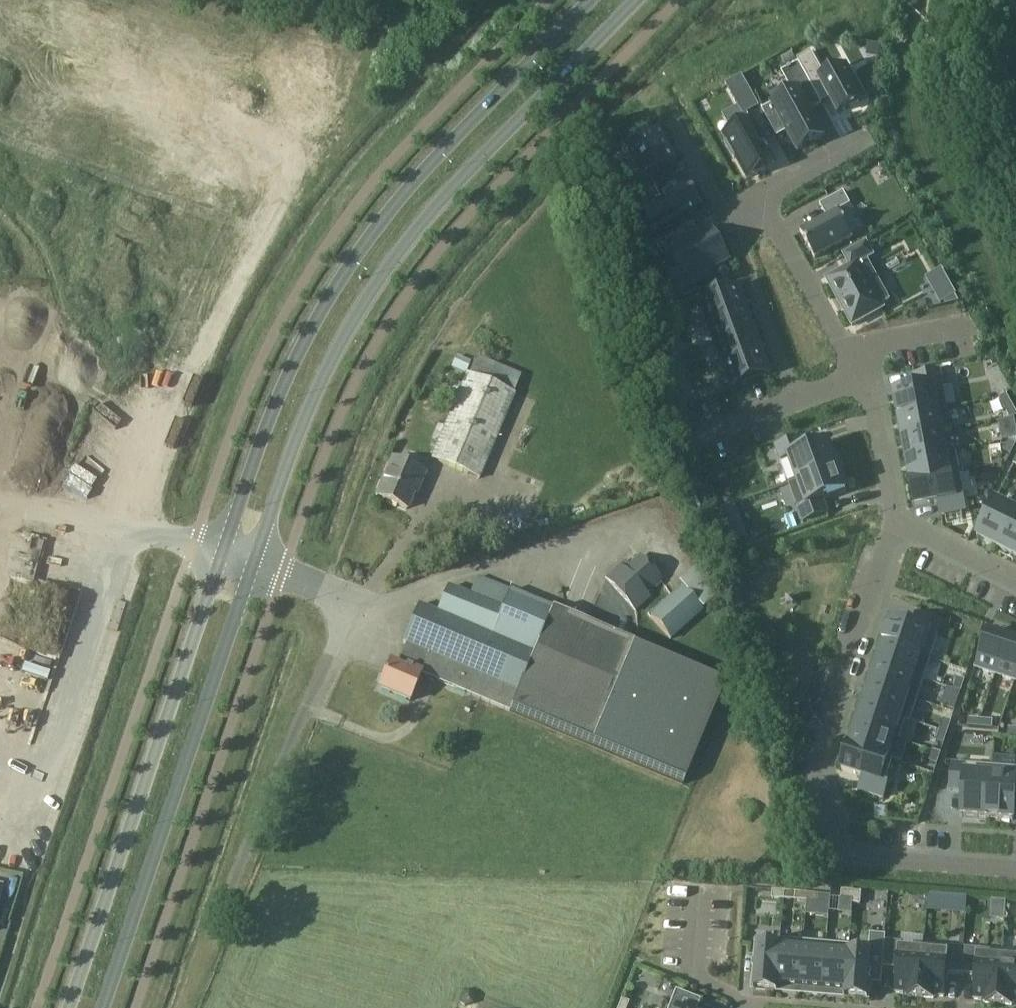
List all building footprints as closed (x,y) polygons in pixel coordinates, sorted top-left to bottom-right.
[(990,36),(985,55),(1013,62),(1015,49),(1015,42),(990,36)] [(792,52),(781,58),(785,66),(796,60),(792,52)] [(811,52),(797,60),(818,98),(827,93),(830,99),(839,114),(860,103),(852,89),(857,86),(846,65),(825,76),(811,52)] [(793,94),(762,111),(777,138),(787,132),(797,150),(824,135),(811,112),(823,106),(810,85),(793,94)] [(737,140),(726,146),(735,162),(738,160),(750,182),(767,173),(764,168),(774,163),(772,160),(773,159),(767,149),(766,150),(752,124),(734,134),(737,140)] [(677,163),(659,130),(621,151),(639,184),(677,163)] [(648,179),(639,184),(627,190),(633,202),(654,190),(648,179)] [(654,193),(634,205),(640,216),(647,212),(661,236),(702,212),(688,187),(660,204),(654,193)] [(827,218),(800,232),(815,259),(853,238),(838,212),(851,205),(844,193),(820,206),(827,218)] [(675,236),(657,245),(664,257),(672,253),(688,282),(730,260),(715,231),(682,248),(675,236)] [(849,266),(826,279),(851,325),(883,307),(880,303),(887,299),(864,257),(871,253),(864,241),(842,253),(849,266)] [(739,286),(699,300),(707,322),(747,308),(739,286)] [(747,308),(707,322),(715,344),(755,330),(747,308)] [(666,325),(658,327),(662,339),(670,336),(666,325)] [(755,330),(715,344),(723,365),(762,351),(755,330)] [(670,336),(662,339),(666,350),(674,347),(670,336)] [(762,351),(723,365),(731,388),(770,374),(762,351)] [(457,356),(452,368),(466,374),(471,362),(457,356)] [(676,369),(668,372),(673,384),(680,381),(676,369)] [(917,390),(894,394),(899,418),(948,409),(943,385),(941,385),(939,372),(914,376),(917,390)] [(479,481),(515,396),(468,376),(431,460),(479,481)] [(680,381),(673,384),(677,395),(684,392),(680,381)] [(999,400),(1010,419),(1015,418),(1015,413),(1006,396),(999,400)] [(948,409),(899,418),(903,440),(952,430),(948,409)] [(999,422),(1002,442),(1015,439),(1015,427),(1014,419),(999,422)] [(952,430),(903,440),(907,461),(956,452),(955,451),(946,452),(942,433),(952,431),(952,430)] [(798,482),(841,466),(837,455),(834,456),(829,443),(805,451),(800,439),(777,447),(781,460),(789,458),(798,482)] [(1004,443),(1000,450),(1011,456),(1015,448),(1004,443)] [(956,452),(907,461),(911,482),(960,473),(956,452)] [(392,460),(377,496),(407,508),(414,493),(416,494),(424,473),(392,460)] [(841,466),(798,482),(807,506),(799,509),(804,522),(827,514),(823,501),(847,492),(842,479),(845,478),(841,466)] [(960,473),(911,482),(916,507),(938,502),(941,516),(965,511),(963,498),(964,498),(960,473)] [(977,538),(998,548),(1015,513),(1015,512),(995,502),(977,538)] [(736,505),(719,511),(724,523),(740,518),(736,505)] [(998,548),(1015,557),(1015,513),(998,548)] [(22,600),(24,585),(58,589),(61,559),(38,556),(39,547),(33,546),(32,558),(25,557),(23,574),(30,574),(31,566),(37,567),(35,584),(19,582),(16,608),(32,610),(33,602),(22,600)] [(625,561),(605,578),(635,611),(649,598),(645,594),(660,580),(639,556),(629,565),(625,561)] [(405,645),(396,666),(420,676),(420,675),(508,712),(510,708),(552,610),(552,609),(510,590),(477,577),(469,595),(448,586),(437,612),(418,605),(401,644),(405,645)] [(669,642),(703,612),(681,587),(647,617),(669,642)] [(552,610),(510,708),(684,781),(726,683),(552,610)] [(85,618),(47,614),(45,627),(0,622),(0,649),(40,653),(40,658),(81,662),(85,618)] [(891,620),(884,644),(930,660),(938,636),(937,635),(941,622),(917,615),(913,628),(891,620)] [(987,633),(975,668),(996,675),(1007,640),(987,633)] [(996,675),(1015,681),(1015,678),(1015,643),(1007,640),(996,675)] [(884,644),(877,665),(924,680),(930,660),(884,644)] [(389,663),(378,689),(409,702),(420,676),(396,666),(389,663)] [(877,665),(870,685),(917,701),(924,680),(877,665)] [(957,679),(953,690),(961,693),(965,681),(957,679)] [(870,685),(863,706),(910,721),(917,701),(870,685)] [(947,688),(941,707),(954,711),(961,692),(953,690),(947,688)] [(863,706),(857,726),(899,740),(905,720),(910,722),(910,721),(863,706)] [(944,719),(940,731),(948,733),(952,722),(944,719)] [(969,720),(968,728),(980,729),(981,720),(969,720)] [(981,720),(980,729),(992,729),(993,721),(981,720)] [(857,726),(850,747),(892,761),(893,760),(888,758),(894,740),(899,741),(899,740),(857,726)] [(940,731),(936,742),(944,745),(948,733),(940,731)] [(850,747),(842,771),(864,778),(859,791),(883,799),(888,784),(885,783),(892,761),(850,747)] [(933,751),(930,763),(937,766),(941,754),(933,751)] [(952,765),(950,790),(964,791),(962,817),(988,818),(992,767),(965,765),(965,766),(952,765)] [(988,818),(1014,820),(1015,795),(1015,768),(992,767),(988,818)] [(875,808),(875,817),(886,818),(886,809),(875,808)] [(772,900),(784,901),(785,893),(772,892),(772,900)] [(853,899),(852,904),(861,905),(861,893),(853,892),(853,899)] [(808,894),(796,893),(795,901),(807,902),(808,894)] [(808,894),(807,902),(819,903),(819,895),(808,894)] [(848,946),(844,992),(844,997),(868,999),(870,974),(882,975),(882,969),(885,942),(885,936),(871,935),(870,948),(848,946)] [(780,940),(779,947),(781,948),(777,987),(799,989),(803,942),(780,940)] [(803,942),(799,989),(822,991),(826,944),(803,942)] [(885,942),(882,969),(898,970),(896,994),(905,994),(905,997),(919,998),(923,953),(901,951),(902,944),(885,942)] [(826,944),(822,991),(844,992),(848,946),(826,944)] [(923,945),(923,953),(919,998),(933,999),(934,997),(943,998),(945,974),(960,975),(963,949),(923,945)] [(779,947),(756,946),(753,989),(777,992),(777,987),(781,948),(779,947)] [(963,949),(960,975),(976,977),(974,1000),(983,1001),(983,1004),(997,1005),(1002,952),(963,949)] [(1002,952),(997,1005),(1012,1006),(1012,1003),(1015,1004),(1015,953),(1002,952)] [(668,1007),(697,1007),(699,1001),(675,991),(668,1007)] [(460,995),(459,1003),(465,1007),(473,1004),(474,997),(468,992),(460,995)]
